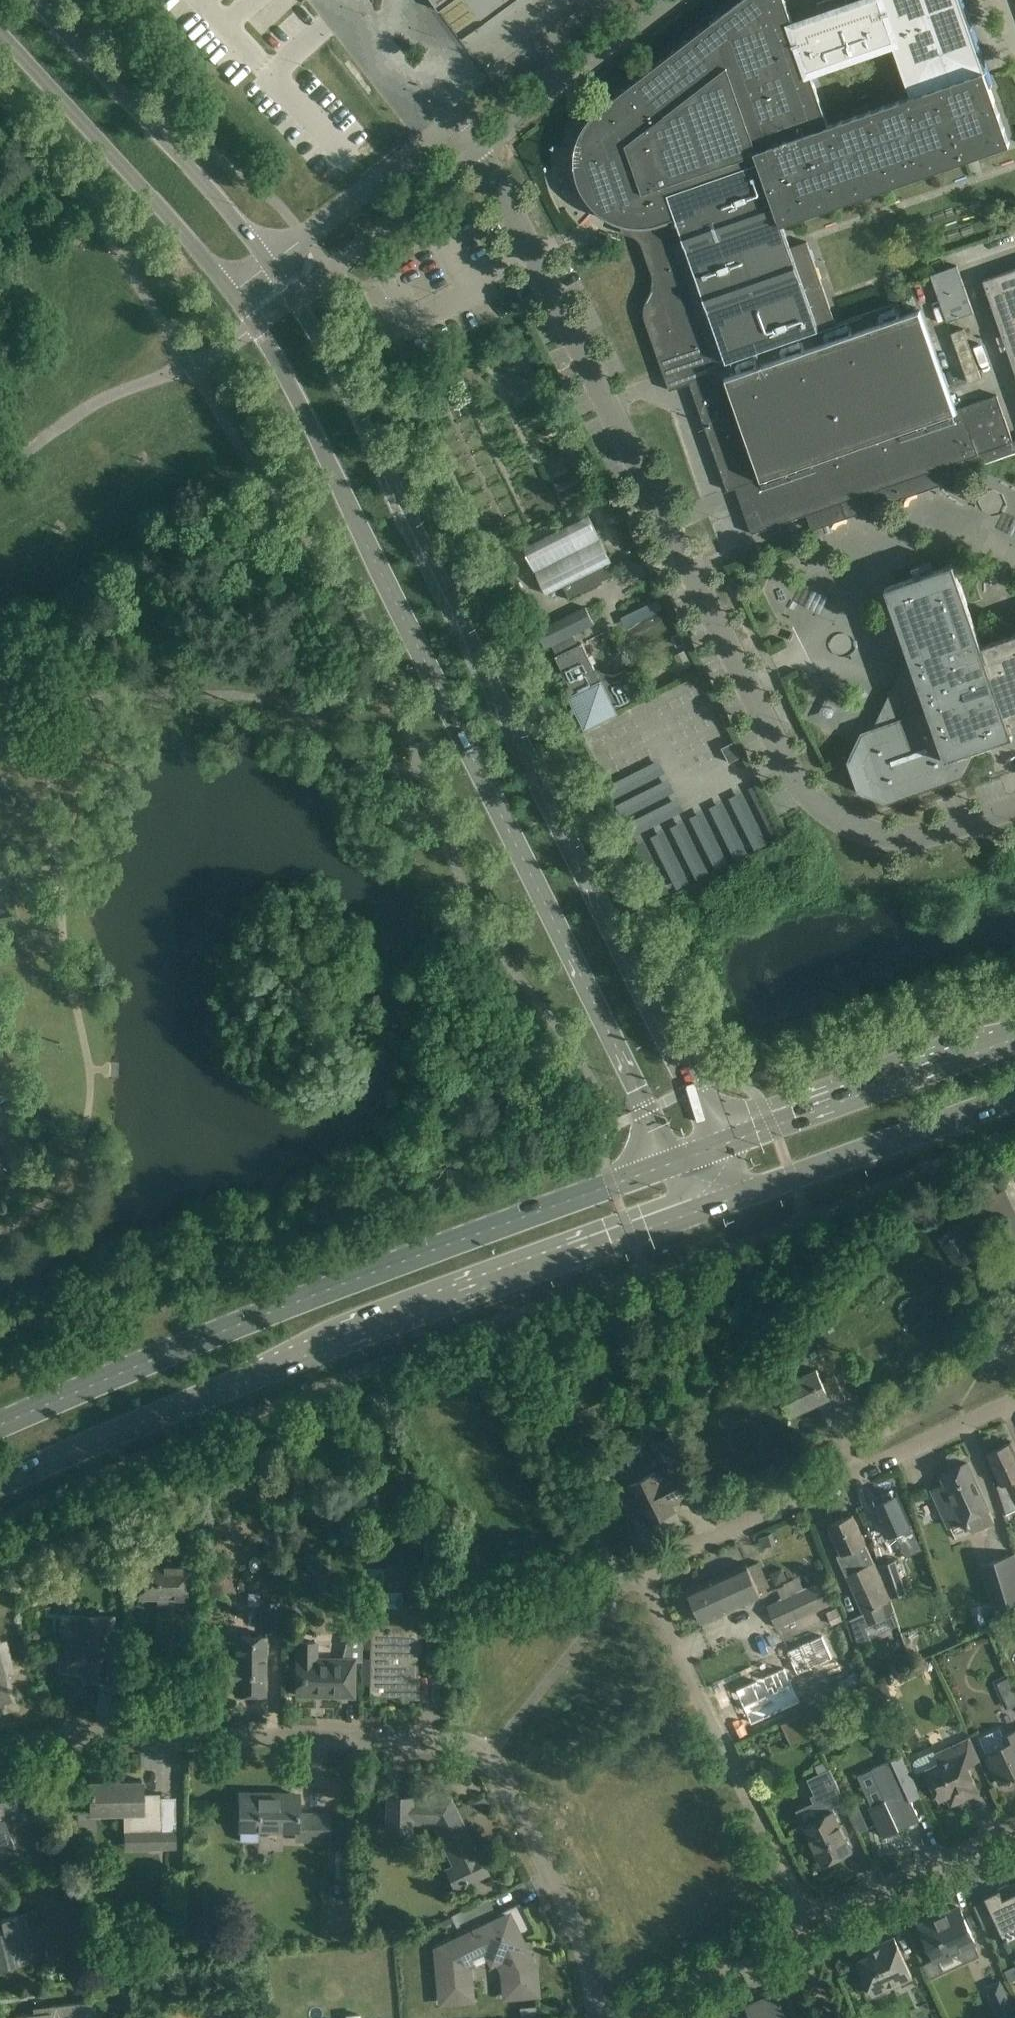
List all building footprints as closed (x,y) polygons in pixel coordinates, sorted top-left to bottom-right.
[(462,40),(516,0),(432,0),(462,40)] [(759,157),(782,224),(991,150),(993,158),(1012,151),(990,86),(992,86),(962,0),(870,0),(849,7),(846,0),(825,0),(817,3),(822,17),(794,26),(785,0),(741,0),(598,110),(588,121),(587,119),(586,120),(587,122),(585,126),(580,136),(576,149),(574,149),(573,150),(576,151),(575,165),(579,181),(586,195),(596,207),(594,209),(595,210),(597,208),(608,216),(623,222),(637,224),(648,222),(662,219),(675,215),(666,190),(759,157)] [(782,224),(759,157),(666,190),(675,215),(662,219),(648,222),(637,224),(623,222),(620,233),(628,234),(630,235),(632,236),(635,237),(637,238),(638,240),(640,242),(641,244),(642,246),(651,272),(652,275),(652,278),(652,282),(652,285),(652,288),(651,291),(650,294),(647,300),(646,303),(645,305),(644,308),(644,311),(644,314),(644,317),(645,320),(669,390),(690,383),(728,490),(743,485),(749,503),(742,505),(752,534),(806,514),(812,530),(959,478),(957,473),(1014,453),(1014,440),(1014,441),(997,395),(954,410),(919,311),(903,316),(897,302),(836,324),(807,240),(790,246),(782,224)] [(973,312),(957,265),(931,274),(947,321),(973,312)] [(983,280),(1014,371),(1014,269),(983,280)] [(978,369),(964,328),(951,333),(965,373),(978,369)] [(512,494),(472,414),(442,428),(481,508),(512,494)] [(611,561),(588,515),(523,547),(546,594),(563,586),(570,599),(598,585),(597,583),(614,575),(608,563),(611,561)] [(981,645),(953,564),(885,588),(915,673),(904,677),(899,688),(894,685),(884,705),(890,723),(862,733),(850,759),(860,788),(886,801),(963,775),(975,749),(1013,736),(1011,730),(1014,728),(1014,633),(981,645)] [(594,624),(586,607),(537,631),(545,648),(594,624)] [(582,643),(555,656),(574,695),(570,697),(585,728),(617,712),(615,708),(642,695),(628,668),(615,674),(614,675),(595,669),(582,643)] [(684,650),(675,654),(682,669),(691,664),(684,650)] [(614,780),(667,890),(732,860),(731,857),(770,839),(781,834),(767,806),(754,812),(751,805),(764,799),(756,782),(686,816),(659,759),(614,780)] [(1013,1206),(1005,1188),(979,1200),(992,1216),(1013,1206)] [(1014,1245),(1014,1226),(1004,1231),(1014,1245)] [(977,1256),(960,1231),(941,1244),(958,1269),(977,1256)] [(823,1382),(817,1368),(778,1386),(791,1414),(822,1400),(826,1408),(846,1398),(835,1376),(823,1382)] [(659,1409),(646,1415),(651,1425),(664,1418),(659,1409)] [(647,1476),(629,1485),(648,1524),(675,1511),(669,1500),(682,1493),(685,1499),(699,1492),(672,1436),(657,1443),(668,1466),(656,1472),(647,1476)] [(1004,1513),(1014,1508),(1014,1451),(1011,1442),(987,1454),(995,1472),(1000,1483),(995,1485),(1004,1513)] [(967,1520),(972,1531),(993,1521),(975,1481),(967,1463),(942,1474),(946,1484),(932,1490),(949,1528),(967,1520)] [(361,1480),(350,1481),(354,1502),(363,1500),(362,1493),(364,1492),(361,1480)] [(366,1514),(379,1514),(379,1481),(366,1481),(366,1514)] [(919,1543),(898,1494),(874,1505),(887,1535),(900,1529),(908,1547),(919,1543)] [(852,1515),(829,1525),(842,1554),(838,1556),(846,1573),(845,1573),(864,1614),(847,1621),(855,1647),(871,1639),(865,1626),(895,1612),(891,1600),(852,1515)] [(759,1537),(762,1548),(777,1543),(773,1532),(759,1537)] [(1014,1616),(1014,1552),(982,1563),(1001,1622),(1014,1616)] [(908,1592),(897,1560),(880,1566),(891,1598),(908,1592)] [(717,1578),(688,1591),(701,1623),(731,1610),(761,1597),(758,1591),(770,1586),(759,1562),(748,1567),(747,1565),(728,1573),(717,1578)] [(187,1566),(141,1565),(140,1597),(157,1597),(156,1649),(144,1649),(143,1673),(169,1673),(169,1653),(185,1653),(186,1613),(182,1613),(182,1598),(187,1598),(187,1566)] [(362,1683),(370,1683),(369,1696),(402,1696),(402,1679),(408,1680),(408,1673),(418,1673),(418,1602),(402,1602),(402,1591),(382,1591),(383,1567),(364,1567),(362,1649),(370,1650),(370,1659),(362,1658),(362,1683)] [(835,1602),(825,1579),(767,1605),(777,1628),(835,1602)] [(283,1602),(261,1601),(260,1629),(283,1630),(283,1602)] [(827,1612),(832,1624),(843,1619),(837,1607),(827,1612)] [(113,1627),(113,1615),(84,1615),(84,1637),(61,1636),(60,1650),(60,1670),(82,1671),(82,1679),(112,1679),(112,1657),(121,1657),(122,1627),(113,1627)] [(788,1647),(799,1672),(852,1647),(841,1623),(788,1647)] [(998,1642),(1009,1636),(1004,1625),(993,1631),(998,1642)] [(266,1636),(235,1635),(234,1658),(218,1658),(217,1686),(234,1687),(234,1694),(265,1694),(266,1636)] [(15,1702),(17,1709),(18,1709),(13,1690),(0,1638),(0,1706),(15,1702)] [(317,1640),(296,1640),(296,1659),(295,1695),(314,1695),(314,1691),(325,1691),(325,1695),(353,1695),(354,1660),(317,1659),(317,1640)] [(785,1667),(735,1689),(751,1724),(801,1702),(785,1667)] [(1009,1674),(994,1681),(1006,1709),(1014,1705),(1014,1688),(1009,1674)] [(886,1700),(889,1694),(884,1681),(873,1685),(881,1703),(886,1700)] [(866,1683),(842,1695),(847,1707),(872,1696),(866,1683)] [(800,1715),(783,1722),(788,1733),(804,1725),(800,1715)] [(992,1765),(1000,1783),(1010,1779),(1011,1780),(1013,1779),(1013,1778),(1014,1777),(1014,1728),(1004,1734),(1001,1728),(979,1738),(985,1751),(992,1765)] [(925,1769),(931,1782),(939,1800),(954,1793),(958,1803),(979,1793),(968,1766),(980,1760),(972,1742),(970,1737),(945,1748),(949,1757),(938,1762),(925,1769)] [(922,1795),(904,1754),(872,1768),(885,1799),(869,1806),(883,1837),(909,1825),(906,1819),(917,1813),(911,1800),(922,1795)] [(820,1817),(803,1824),(821,1864),(852,1850),(844,1832),(834,1810),(830,1800),(843,1794),(833,1770),(809,1781),(815,1795),(811,1797),(820,1817)] [(142,1793),(141,1780),(90,1781),(91,1813),(129,1812),(130,1830),(160,1830),(160,1793),(142,1793)] [(240,1813),(239,1827),(240,1827),(240,1839),(258,1840),(258,1827),(297,1828),(296,1838),(328,1839),(328,1835),(329,1815),(298,1814),(298,1794),(297,1794),(297,1798),(275,1798),(275,1792),(260,1792),(260,1794),(240,1793),(240,1813)] [(13,1796),(0,1801),(0,1853),(15,1847),(6,1825),(22,1819),(13,1796)] [(410,1796),(388,1796),(387,1832),(409,1832),(409,1823),(433,1823),(454,1865),(446,1870),(455,1888),(487,1872),(478,1854),(477,1855),(449,1799),(410,1798),(410,1796)] [(29,1803),(34,1815),(44,1812),(39,1799),(29,1803)] [(336,1850),(349,1850),(350,1819),(337,1819),(336,1850)] [(160,1830),(160,1848),(176,1848),(176,1829),(160,1830)] [(10,1863),(16,1879),(25,1875),(20,1860),(10,1863)] [(1010,1885),(1011,1888),(1001,1893),(999,1889),(985,1896),(1001,1931),(1014,1925),(1014,1883),(1010,1885)] [(487,1899),(451,1916),(457,1929),(493,1912),(487,1899)] [(975,1941),(959,1907),(935,1918),(937,1924),(922,1931),(935,1960),(962,1947),(967,1958),(979,1953),(973,1941),(975,1941)] [(25,1913),(0,1919),(0,1968),(37,1959),(25,1913)] [(534,1968),(508,1915),(436,1950),(441,2001),(471,1999),(467,1956),(485,1948),(491,1962),(496,1960),(502,1973),(504,1996),(537,1993),(534,1968)] [(912,1977),(894,1937),(867,1949),(870,1955),(857,1960),(870,1989),(896,1977),(899,1983),(912,1977)] [(1005,1970),(1010,1981),(1014,1979),(1014,1965),(1005,1970)] [(116,1971),(117,1984),(129,1983),(128,1970),(116,1971)] [(1012,2009),(1000,1981),(988,1986),(1000,2014),(1012,2009)] [(776,1993),(764,1998),(772,2017),(770,2017),(786,2017),(776,1993)] [(91,2001),(48,2006),(49,2011),(4,2016),(4,2017),(93,2017),(91,2001)] [(521,2017),(533,2017),(538,2017),(537,2005),(520,2007),(521,2017)]
